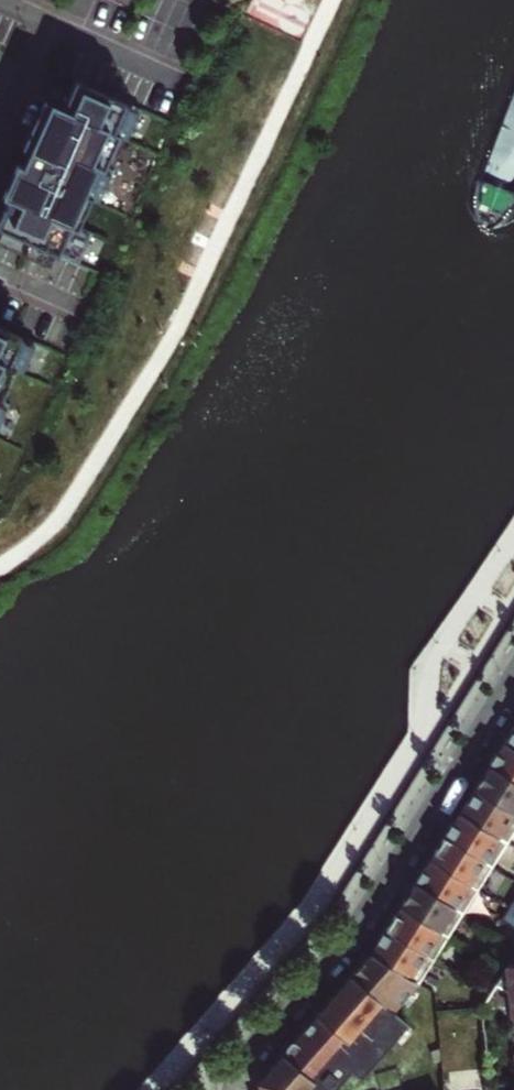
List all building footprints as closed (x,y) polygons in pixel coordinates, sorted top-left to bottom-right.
[(80,263),(94,232),(80,226),(92,199),(100,202),(114,170),(107,166),(120,137),(128,140),(141,109),(75,79),(62,110),(45,102),(20,160),(4,197),(10,200),(0,223),(0,228),(80,263)] [(0,326),(0,425),(9,403),(2,400),(15,370),(23,374),(36,343),(0,326)] [(510,729),(502,742),(513,750),(513,722),(510,729)] [(502,742),(495,754),(486,767),(513,784),(513,750),(502,742)] [(486,767),(479,778),(473,789),(513,814),(513,784),(486,767)] [(473,789),(466,800),(458,812),(508,843),(513,834),(513,814),(473,789)] [(508,843),(458,812),(452,823),(444,836),(493,867),(508,843)] [(493,867),(444,836),(437,848),(430,859),(479,889),(493,867)] [(479,889),(430,859),(424,868),(415,883),(427,890),(463,913),(479,889)] [(427,890),(415,883),(409,892),(400,906),(449,937),(463,913),(427,890)] [(501,920),(513,928),(513,899),(501,920)] [(449,937),(400,906),(393,918),(386,930),(434,960),(449,937)] [(434,960),(386,930),(380,940),(372,953),(418,983),(434,960)] [(260,1089),(343,1089),(353,1078),(362,1086),(406,1030),(391,1018),(418,983),(372,953),(258,1081),(260,1089)] [(508,989),(506,969),(497,982),(508,989)] [(441,1060),(440,1048),(429,1051),(434,1063),(441,1060)]
